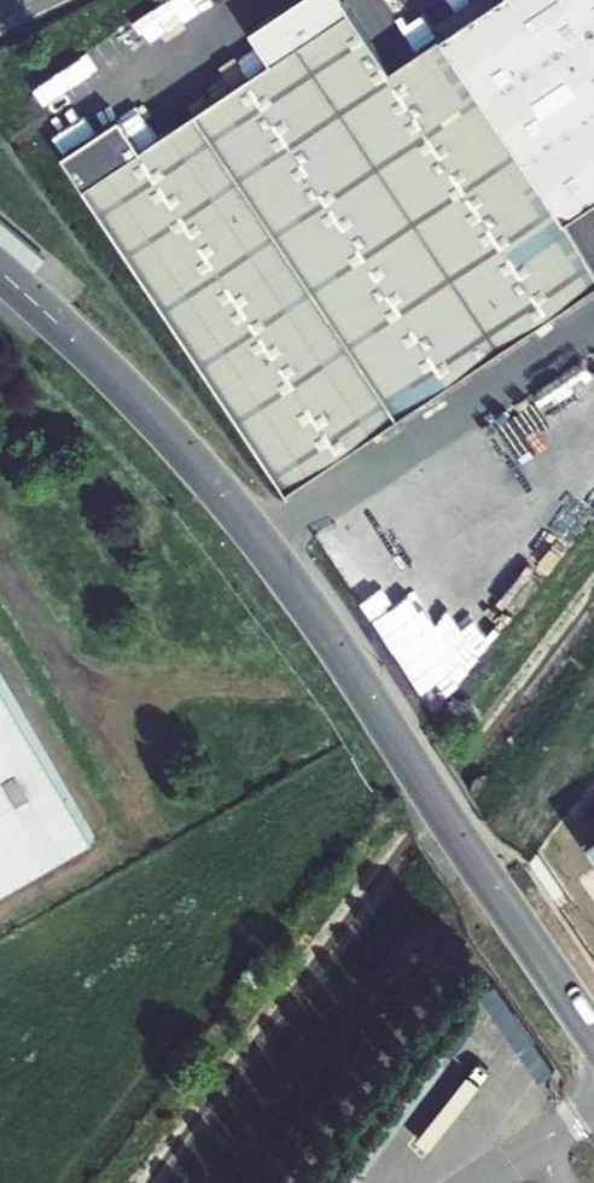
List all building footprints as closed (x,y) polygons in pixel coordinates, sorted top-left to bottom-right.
[(436,393),(593,291),(593,229),(553,255),(419,51),(392,69),(345,0),(299,0),(251,32),(273,66),(249,81),(142,153),(120,121),(61,164),(127,262),(289,497),(436,393)] [(419,51),(553,255),(593,229),(593,0),(495,0),(419,51)] [(593,536),(593,449),(586,459),(565,442),(529,488),(555,508),(541,525),(527,514),(485,567),(537,608),(593,536)] [(486,635),(460,654),(468,664),(459,671),(464,679),(499,654),(486,635)] [(79,842),(0,706),(0,889),(79,842)]
